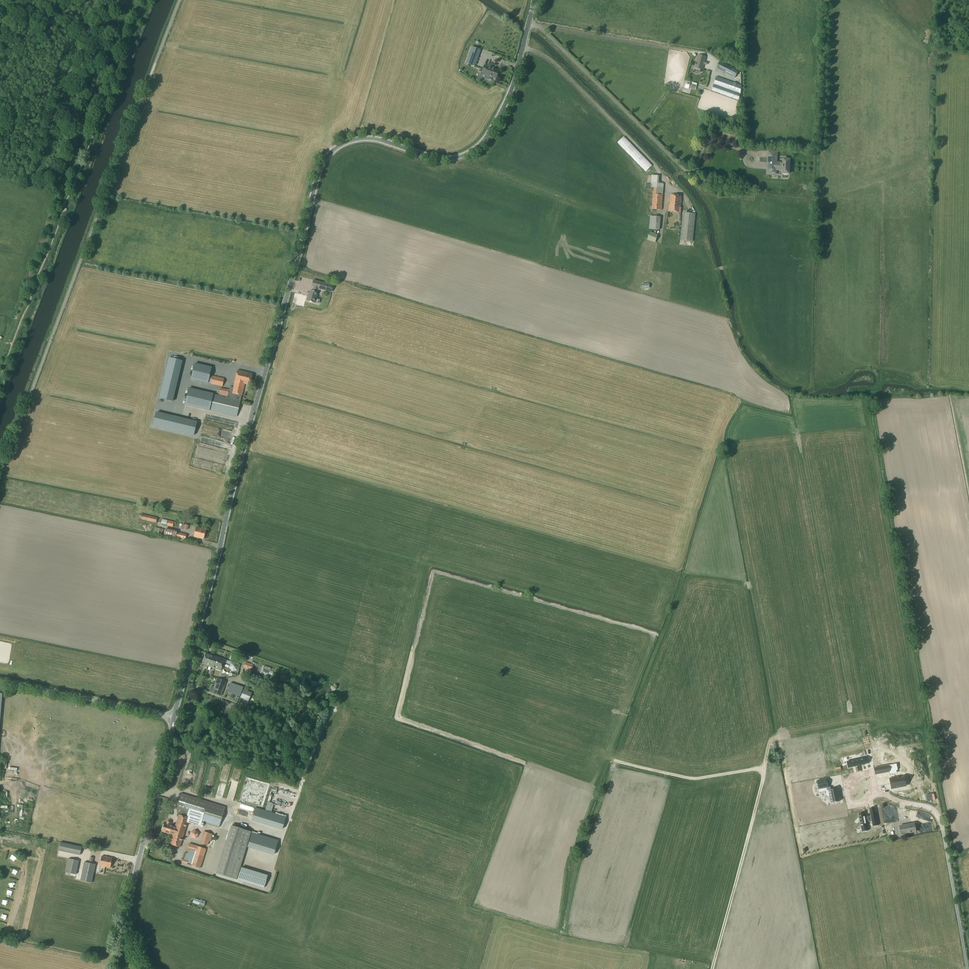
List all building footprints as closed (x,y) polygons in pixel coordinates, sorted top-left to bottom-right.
[(472,47),(466,63),(474,67),(480,50),(472,47)] [(706,65),(707,63),(705,62),(706,57),(699,55),(695,68),(703,70),(704,64),(706,65)] [(739,71),(720,61),(716,69),(735,78),(739,71)] [(484,66),(482,72),(485,73),(484,75),(496,79),(497,76),(498,74),(498,73),(499,71),(484,66)] [(741,94),(742,86),(716,77),(712,91),(738,100),(741,94)] [(689,89),(686,88),(687,80),(682,79),(680,91),(688,93),(689,89)] [(651,167),(623,138),(618,143),(646,172),(651,167)] [(777,152),(769,152),(768,162),(771,163),(771,165),(772,165),(772,169),(783,170),(783,174),(789,174),(789,170),(788,170),(788,164),(789,164),(790,160),(783,159),(783,163),(777,163),(777,152)] [(652,209),(661,210),(664,184),(658,184),(659,176),(652,175),(651,187),(654,188),(652,209)] [(669,206),(668,206),(668,212),(681,213),(681,208),(680,208),(682,196),(670,195),(669,206)] [(693,242),(696,214),(683,213),(680,241),(693,242)] [(661,217),(650,216),(649,229),(660,231),(661,217)] [(650,232),(647,240),(655,243),(658,235),(650,232)] [(313,287),(313,291),(318,292),(318,289),(331,293),(333,286),(313,280),(312,287),(313,287)] [(308,296),(306,301),(315,303),(318,292),(313,291),(312,291),(310,291),(309,297),(308,296)] [(169,358),(160,398),(172,402),(182,361),(169,358)] [(208,383),(209,375),(211,368),(194,364),(191,379),(208,383)] [(235,382),(232,394),(239,396),(241,396),(242,396),(245,384),(250,385),(252,374),(237,371),(234,382),(235,382)] [(209,375),(208,383),(211,384),(210,384),(223,387),(224,379),(209,375)] [(239,407),(241,396),(239,396),(232,394),(228,393),(227,398),(218,396),(213,394),(189,388),(184,405),(209,411),(209,410),(237,417),(239,407)] [(228,393),(229,390),(220,388),(218,396),(227,398),(228,393)] [(171,416),(156,413),(153,425),(194,435),(194,432),(197,423),(171,416)] [(157,518),(141,514),(140,519),(156,523),(157,518)] [(204,539),(206,530),(196,528),(194,537),(204,539)] [(208,666),(212,655),(206,653),(202,664),(208,666)] [(212,655),(208,666),(214,668),(217,659),(219,660),(219,658),(212,655)] [(221,671),(225,660),(219,658),(219,660),(217,659),(214,668),(221,671)] [(237,670),(239,665),(235,662),(230,663),(229,668),(232,671),(237,670)] [(253,665),(251,664),(245,662),(244,667),(244,668),(251,671),(253,665)] [(215,684),(225,687),(227,682),(216,678),(215,684)] [(240,697),(243,688),(230,683),(228,689),(229,689),(228,692),(240,697)] [(223,691),(213,688),(212,693),(222,696),(223,691)] [(252,693),(244,690),(241,698),(249,701),(252,693)] [(885,742),(859,746),(861,757),(886,752),(885,742)] [(848,761),(849,768),(867,765),(866,758),(848,761)] [(814,765),(815,771),(843,766),(842,760),(814,765)] [(875,774),(890,772),(889,766),(874,769),(875,774)] [(835,779),(847,776),(845,770),(831,774),(831,778),(835,777),(835,779)] [(892,789),(906,786),(904,777),(890,779),(892,789)] [(840,801),(838,788),(831,789),(831,787),(829,787),(827,778),(817,780),(819,789),(827,787),(827,790),(829,790),(831,802),(840,801)] [(178,815),(175,827),(172,835),(169,844),(180,848),(187,823),(201,827),(202,823),(219,828),(225,807),(181,794),(176,809),(180,810),(179,815),(178,815)] [(907,807),(920,804),(918,795),(905,797),(907,807)] [(932,816),(930,805),(914,808),(916,819),(932,816)] [(859,814),(862,832),(868,831),(866,822),(872,822),(873,826),(878,825),(874,807),(869,808),(871,816),(865,817),(865,813),(859,814)] [(255,808),(252,820),(282,829),(286,817),(255,808)] [(914,823),(900,826),(901,835),(916,832),(914,823)] [(236,880),(251,832),(232,826),(217,874),(236,880)] [(209,841),(210,841),(212,835),(204,832),(202,837),(205,838),(203,844),(207,845),(209,841)] [(252,834),(248,846),(274,854),(278,843),(252,834)] [(828,835),(819,836),(820,846),(827,846),(826,839),(828,839),(828,835)] [(58,851),(80,855),(82,847),(60,842),(58,851)] [(206,849),(189,844),(187,849),(195,852),(191,865),(200,868),(206,849)] [(110,868),(112,858),(101,856),(99,866),(110,868)] [(76,875),(79,861),(68,859),(65,872),(76,875)] [(91,883),(95,864),(84,862),(80,881),(91,883)] [(241,868),(237,880),(264,888),(268,876),(241,868)]
